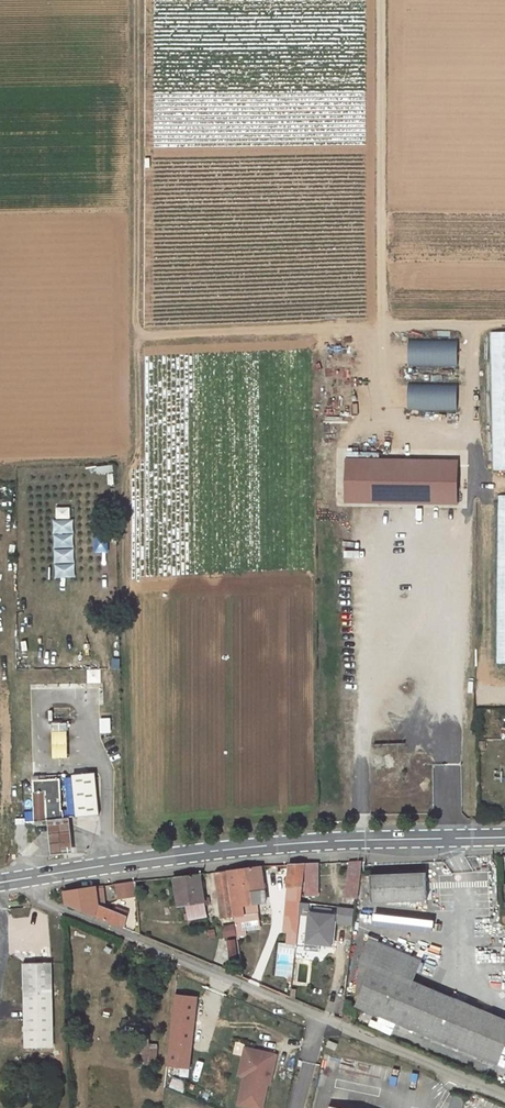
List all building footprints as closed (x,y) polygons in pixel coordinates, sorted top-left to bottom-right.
[(459,463),(346,460),(345,502),(458,505),(459,463)] [(497,495),(498,662),(504,662),(504,495),(497,495)] [(55,506),(55,519),(70,519),(70,506),(55,506)] [(86,700),(99,699),(98,686),(85,687),(86,700)] [(51,722),(51,757),(68,757),(67,722),(51,722)] [(42,761),(32,762),(34,789),(61,787),(58,763),(43,764),(42,761)] [(95,773),(75,774),(76,786),(96,784),(95,773)] [(96,784),(76,786),(77,800),(97,798),(96,784)] [(61,787),(34,789),(36,804),(67,801),(66,794),(62,793),(61,787)] [(82,830),(96,833),(98,823),(84,819),(82,830)] [(317,860),(304,861),(305,891),(317,891),(317,860)] [(300,886),(303,861),(287,862),(286,862),(286,885),(300,886)] [(362,861),(349,862),(348,879),(360,881),(361,866),(362,861)] [(257,864),(226,867),(232,911),(254,910),(253,899),(259,898),(257,864)] [(232,911),(226,867),(212,868),(218,912),(232,911)] [(202,873),(174,878),(178,906),(187,904),(189,919),(207,916),(204,902),(206,901),(202,873)] [(426,873),(371,875),(372,903),(427,901),(426,873)] [(345,897),(358,899),(360,881),(348,879),(345,897)] [(136,882),(116,884),(118,899),(136,896),(136,882)] [(67,904),(124,927),(127,915),(100,904),(97,886),(65,891),(67,904)] [(339,917),(351,919),(353,908),(341,906),(339,917)] [(313,914),(310,914),(309,942),(336,942),(336,913),(330,913),(329,908),(313,908),(313,914)] [(433,921),(375,915),(374,924),(432,931),(433,921)] [(358,1004),(431,1034),(443,993),(412,980),(420,962),(372,939),(364,959),(361,964),(358,990),(363,993),(358,1004)] [(294,953),(315,953),(315,942),(309,942),(295,942),(294,953)] [(51,963),(25,964),(26,1047),(52,1047),(51,963)] [(431,1034),(492,1060),(504,1031),(504,1019),(443,993),(431,1034)] [(175,994),(167,1066),(190,1068),(198,996),(175,994)] [(338,1044),(329,1040),(326,1047),(336,1051),(339,1044),(338,1044)] [(158,1046),(140,1045),(138,1067),(156,1069),(158,1046)] [(252,1049),(251,1058),(243,1056),(239,1075),(244,1076),(240,1095),(244,1096),(242,1105),(256,1107),(262,1107),(269,1075),(271,1076),(276,1054),(252,1049)] [(174,1077),(170,1087),(183,1092),(187,1083),(174,1077)] [(465,1100),(452,1095),(448,1107),(463,1107),(465,1100)]
